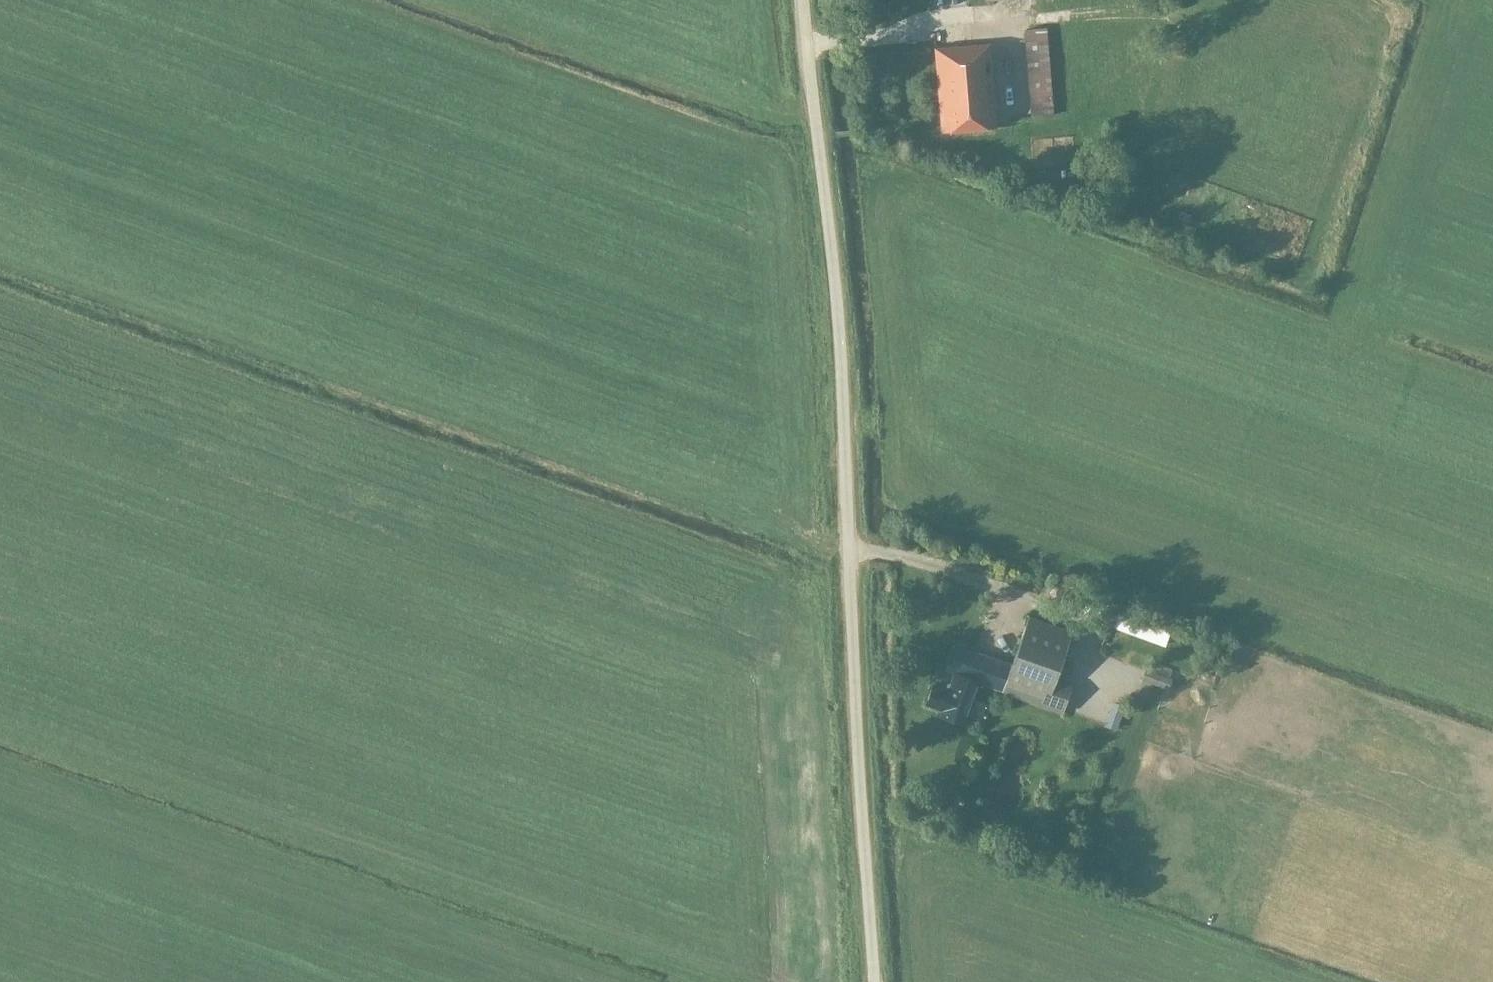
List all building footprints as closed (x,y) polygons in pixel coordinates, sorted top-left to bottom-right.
[(1024,30),(1029,93),(1031,116),(1052,114),(1047,57),(1045,30),(1045,28),(1024,30)] [(934,49),(941,132),(996,128),(990,44),(935,48),(935,49),(934,49)] [(1114,607),(1107,625),(1162,646),(1168,627),(1114,607)] [(1071,685),(1069,684),(1054,680),(1058,668),(1071,630),(1054,625),(1053,624),(1027,615),(1013,656),(1010,664),(1005,662),(989,657),(957,646),(948,672),(954,674),(948,691),(931,685),(924,704),(942,710),(941,712),(957,718),(966,721),(975,693),(979,682),(1062,711),(1064,703),(1071,685)]
